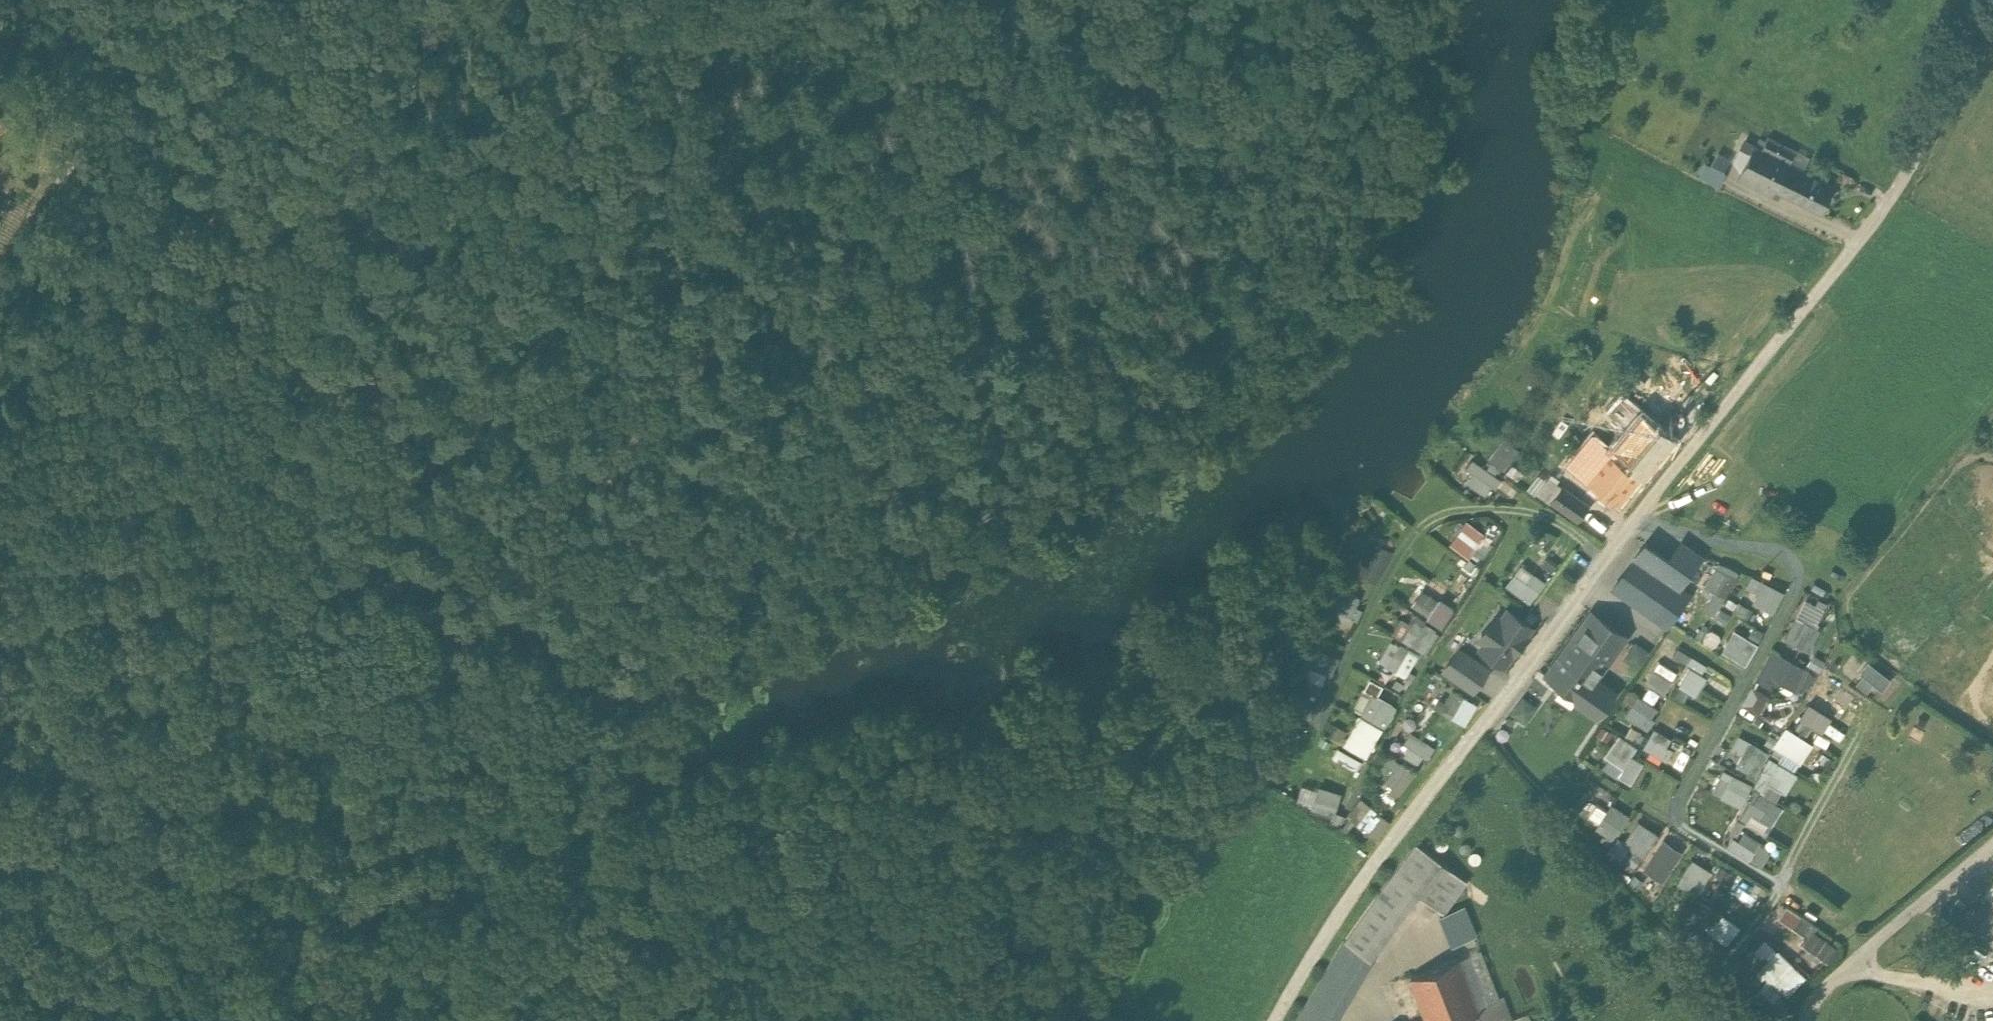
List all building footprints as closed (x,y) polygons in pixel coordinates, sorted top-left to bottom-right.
[(1795,146),(1767,132),(1761,144),(1788,159),(1795,146)] [(1761,144),(1758,143),(1741,174),(1771,189),(1774,184),(1820,209),(1834,183),(1788,159),(1761,144)] [(1726,171),(1712,164),(1706,161),(1700,173),(1720,183),(1726,171)] [(1640,407),(1585,474),(1617,500),(1659,449),(1672,434),(1640,407)] [(1523,451),(1508,437),(1496,450),(1512,464),(1523,451)] [(1512,464),(1496,450),(1486,462),(1502,476),(1512,464)] [(1476,476),(1467,488),(1482,500),(1498,480),(1473,462),(1467,470),(1476,476)] [(1588,503),(1561,483),(1550,497),(1577,518),(1588,503)] [(1469,524),(1451,547),(1469,560),(1486,537),(1469,524)] [(1685,543),(1673,560),(1646,541),(1635,557),(1687,593),(1694,582),(1722,602),(1738,579),(1685,543)] [(1543,552),(1534,567),(1547,575),(1556,559),(1543,552)] [(1687,593),(1635,557),(1614,586),(1643,606),(1646,603),(1670,618),(1687,593)] [(1534,572),(1529,580),(1515,571),(1506,585),(1532,602),(1541,588),(1546,580),(1534,572)] [(1779,592),(1763,583),(1751,605),(1768,614),(1779,592)] [(1454,609),(1424,592),(1412,614),(1442,630),(1454,609)] [(1360,600),(1340,593),(1332,617),(1352,623),(1360,600)] [(1508,609),(1483,644),(1481,643),(1480,645),(1503,661),(1504,659),(1503,658),(1514,643),(1519,642),(1525,633),(1522,631),(1528,623),(1529,624),(1531,623),(1508,606),(1507,608),(1508,609)] [(1591,610),(1546,671),(1579,695),(1580,695),(1593,676),(1594,677),(1625,634),(1608,622),(1591,610)] [(1406,619),(1395,639),(1426,656),(1437,636),(1406,619)] [(1795,619),(1783,641),(1805,653),(1817,631),(1795,619)] [(1755,645),(1731,631),(1719,653),(1742,666),(1755,645)] [(1623,655),(1639,664),(1650,647),(1634,637),(1623,655)] [(1340,656),(1343,649),(1322,640),(1319,647),(1340,656)] [(1416,657),(1390,644),(1378,669),(1404,682),(1416,657)] [(1488,665),(1458,645),(1443,666),(1472,687),(1488,665)] [(1705,665),(1677,648),(1671,657),(1699,674),(1705,665)] [(1338,661),(1314,653),(1304,682),(1328,690),(1338,661)] [(1773,654),(1757,682),(1775,693),(1778,688),(1796,698),(1808,675),(1791,665),(1773,654)] [(1657,662),(1643,684),(1662,697),(1676,674),(1657,662)] [(1862,679),(1854,687),(1863,697),(1873,688),(1880,694),(1890,681),(1867,662),(1856,675),(1862,679)] [(1705,679),(1688,669),(1677,688),(1694,698),(1705,679)] [(1594,677),(1593,676),(1580,695),(1579,695),(1577,698),(1596,712),(1612,690),(1594,677)] [(1824,677),(1813,695),(1836,709),(1847,691),(1824,677)] [(1384,687),(1380,696),(1398,703),(1401,693),(1384,687)] [(1751,687),(1740,707),(1757,716),(1768,696),(1751,687)] [(1464,695),(1452,690),(1447,703),(1438,699),(1434,708),(1455,717),(1464,695)] [(1635,696),(1622,716),(1645,730),(1658,710),(1635,696)] [(1371,697),(1359,720),(1383,732),(1395,709),(1371,697)] [(1296,715),(1312,719),(1317,704),(1300,699),(1296,715)] [(1800,722),(1795,730),(1806,736),(1811,728),(1820,734),(1829,719),(1804,704),(1795,719),(1800,722)] [(1359,720),(1344,749),(1368,761),(1383,732),(1359,720)] [(1652,729),(1640,749),(1663,762),(1674,742),(1652,729)] [(1812,745),(1784,729),(1772,751),(1800,767),(1812,745)] [(1434,748),(1411,733),(1398,754),(1421,769),(1434,748)] [(1634,747),(1610,733),(1600,752),(1624,766),(1634,747)] [(1767,754),(1748,744),(1732,773),(1751,784),(1767,754)] [(1682,745),(1672,762),(1682,768),(1692,751),(1682,745)] [(1361,765),(1333,751),(1323,771),(1351,785),(1361,765)] [(1794,776),(1772,764),(1767,774),(1789,786),(1794,776)] [(1414,775),(1397,765),(1379,792),(1396,803),(1414,775)] [(1731,776),(1727,784),(1717,779),(1709,794),(1723,801),(1739,809),(1750,787),(1731,776)] [(1784,797),(1766,787),(1761,796),(1779,806),(1784,797)] [(1316,795),(1303,790),(1298,805),(1311,810),(1316,795)] [(1332,825),(1341,798),(1317,790),(1316,795),(1311,810),(1309,817),(1332,825)] [(1781,809),(1756,796),(1747,812),(1772,826),(1781,809)] [(1610,805),(1594,830),(1612,841),(1627,816),(1610,805)] [(1370,809),(1357,828),(1370,837),(1383,817),(1370,809)] [(1732,818),(1717,809),(1705,830),(1720,839),(1732,818)] [(1701,822),(1686,814),(1682,823),(1697,831),(1701,822)] [(1748,817),(1743,826),(1760,836),(1766,827),(1748,817)] [(1654,836),(1636,824),(1622,845),(1640,857),(1654,836)] [(1756,844),(1737,834),(1728,850),(1747,861),(1756,844)] [(1682,854),(1662,840),(1642,870),(1661,884),(1682,854)] [(1415,841),(1345,938),(1369,957),(1416,893),(1440,859),(1415,841)] [(1626,851),(1620,859),(1632,868),(1638,861),(1626,851)] [(1440,859),(1416,893),(1442,912),(1467,879),(1440,859)] [(1709,873),(1689,860),(1673,883),(1694,897),(1709,873)] [(1759,890),(1740,879),(1736,888),(1755,898),(1759,890)] [(1961,927),(1992,949),(1992,880),(1961,927)] [(1442,912),(1440,913),(1452,944),(1471,936),(1459,906),(1442,912)] [(1804,939),(1799,946),(1826,964),(1834,950),(1810,934),(1814,927),(1784,907),(1776,920),(1804,939)] [(1738,927),(1718,916),(1709,934),(1728,945),(1738,927)] [(1369,957),(1345,938),(1296,1020),(1326,1020),(1335,1016),(1369,957)] [(1457,957),(1476,1004),(1497,996),(1478,949),(1457,957)] [(1805,980),(1776,952),(1756,973),(1765,981),(1751,996),(1764,1009),(1779,994),(1785,1000),(1805,980)] [(1476,1004),(1457,957),(1457,956),(1409,975),(1427,1019),(1428,1020),(1483,1020),(1476,1004)] [(1476,1004),(1483,1020),(1511,1020),(1501,995),(1497,996),(1476,1004)]
